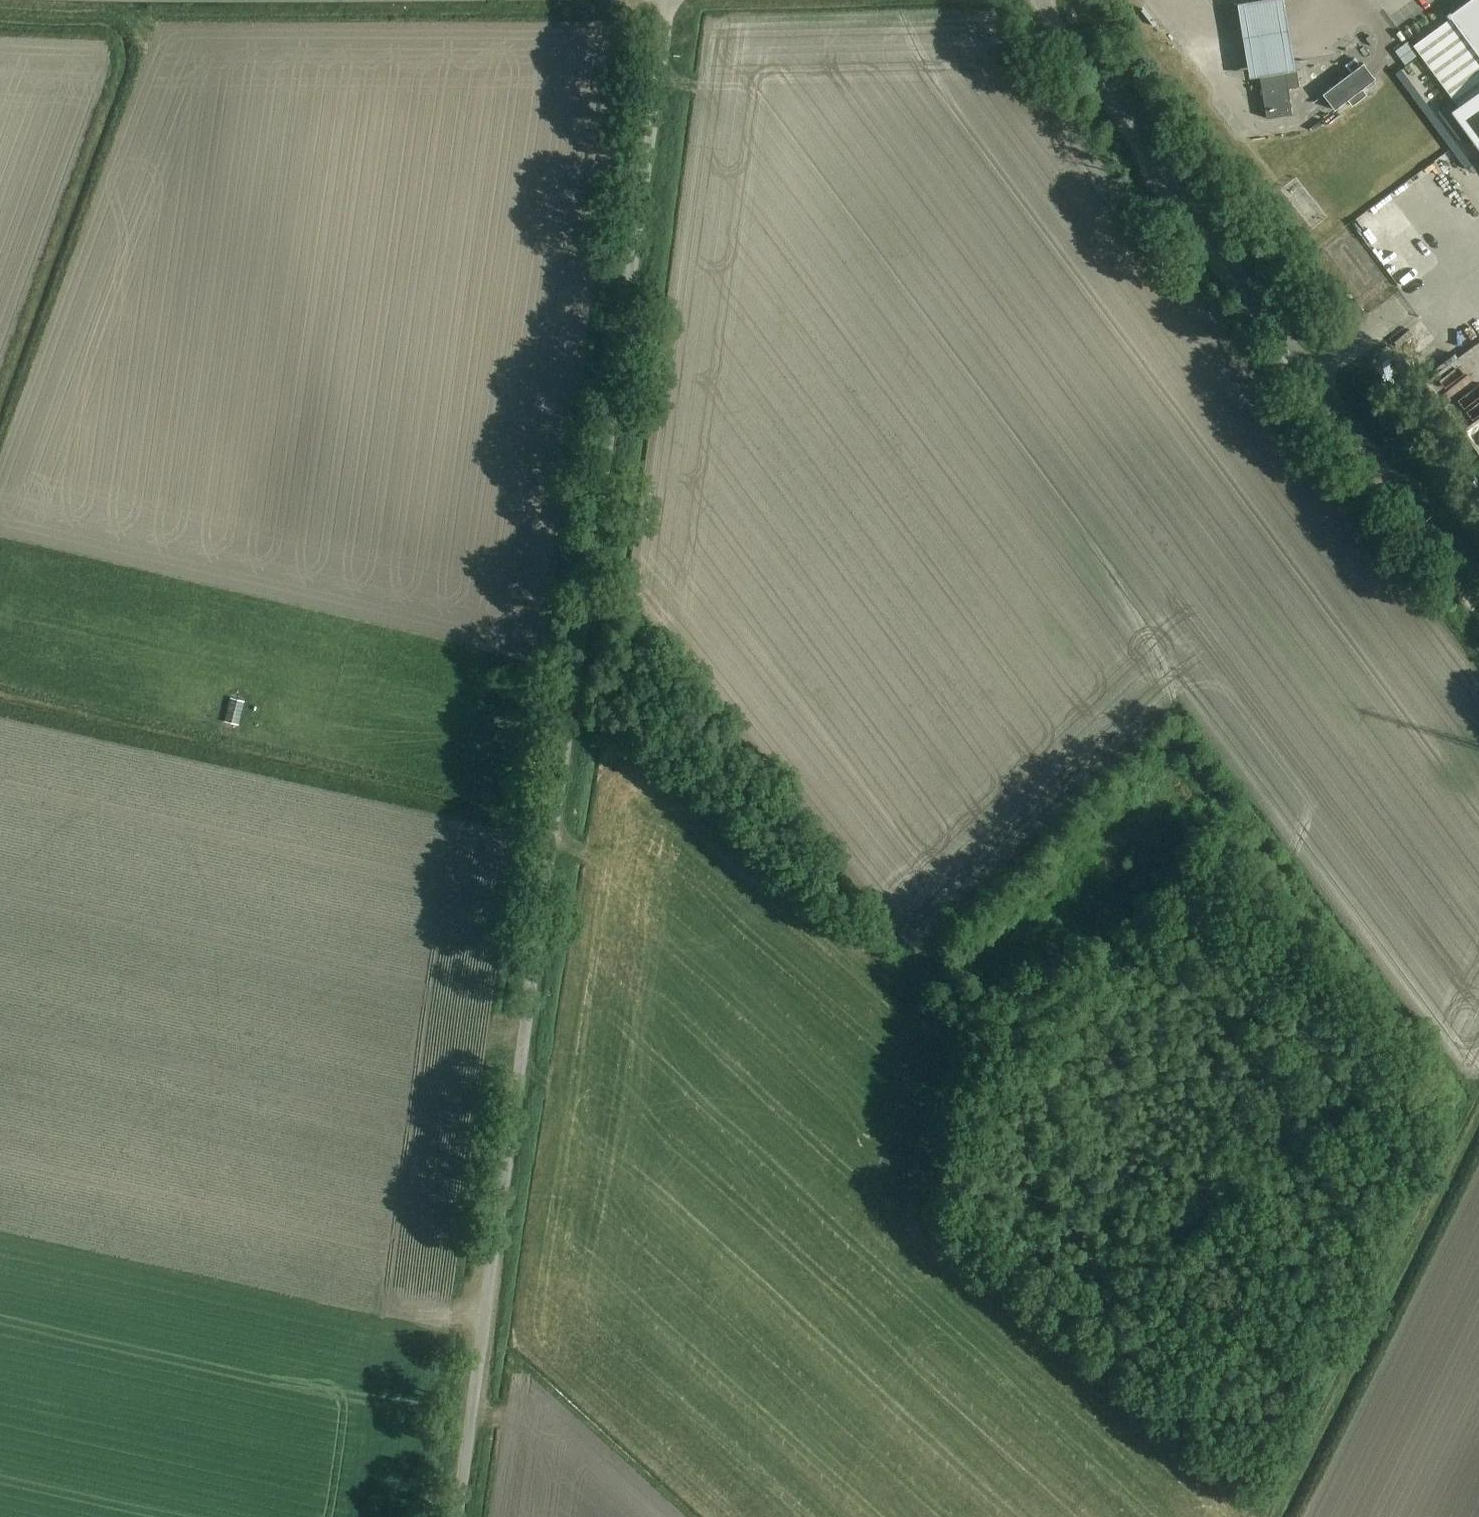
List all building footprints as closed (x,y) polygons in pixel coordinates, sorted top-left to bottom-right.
[(1246,80),(1292,73),(1281,0),(1271,0),(1234,6),(1246,80)] [(1450,15),(1478,55),(1478,0),(1470,0),(1450,15)] [(1354,107),(1369,96),(1364,90),(1378,79),(1371,70),(1366,64),(1325,95),(1330,101),(1336,110),(1349,101),(1354,107)] [(1267,118),(1293,114),(1289,89),(1302,87),(1299,69),(1260,75),(1267,118)] [(1466,102),(1478,121),(1478,93),(1466,102)] [(240,725),(246,700),(232,697),(226,722),(240,725)]
